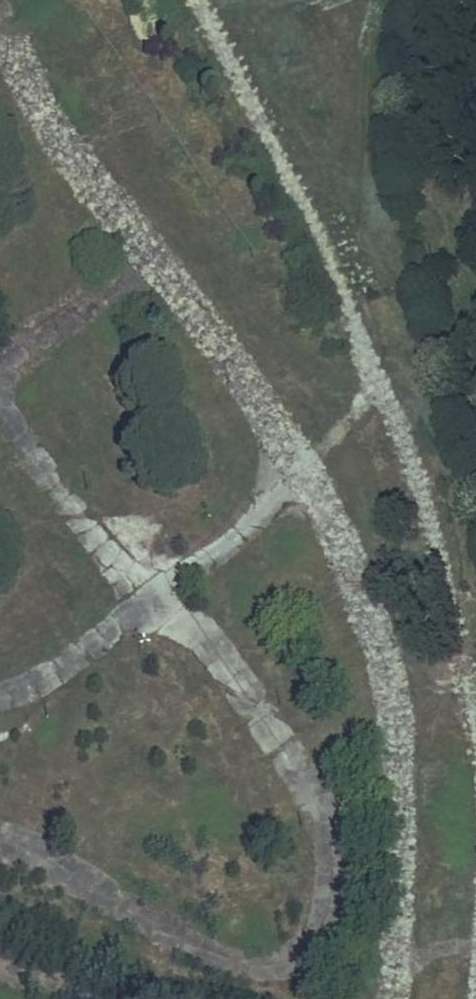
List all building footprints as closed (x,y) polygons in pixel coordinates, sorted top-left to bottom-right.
[(212,318),(205,330),(231,346),(239,334),(212,318)] [(265,393),(273,422),(303,413),(295,384),(265,393)] [(48,577),(20,592),(34,619),(62,604),(48,577)] [(337,589),(311,597),(318,620),(344,612),(337,589)] [(253,668),(243,675),(258,695),(267,688),(253,668)]
